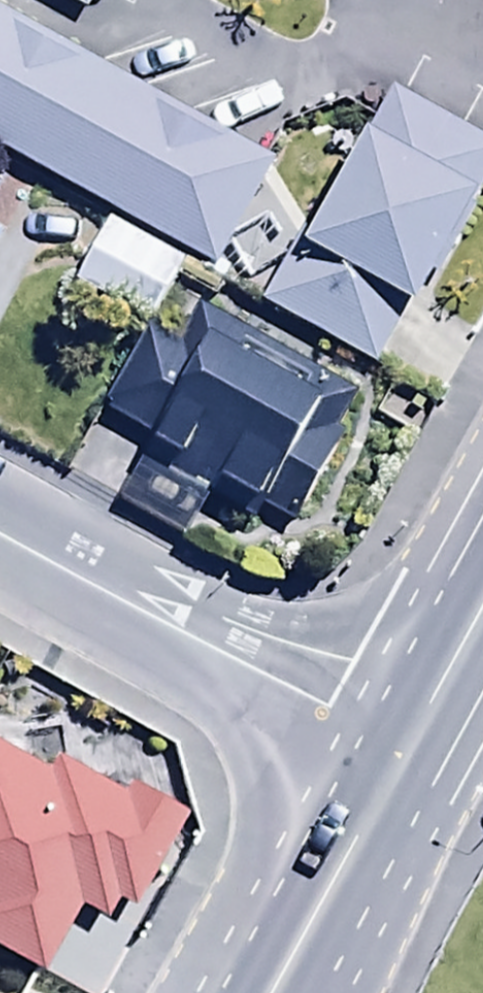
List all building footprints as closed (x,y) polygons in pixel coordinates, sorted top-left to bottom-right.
[(0,10),(0,144),(222,263),(278,158),(0,10)] [(404,93),(318,252),(424,309),(482,198),(482,135),(404,93)] [(187,252),(110,212),(75,279),(152,319),(187,252)] [(361,391),(199,302),(178,340),(150,325),(102,411),(151,438),(142,455),(179,475),(161,508),(183,520),(199,489),(250,517),(260,498),(292,516),(361,391)] [(166,837),(181,810),(123,777),(116,789),(53,754),(44,771),(0,746),(0,950),(75,992),(101,992),(182,846),(166,837)]
